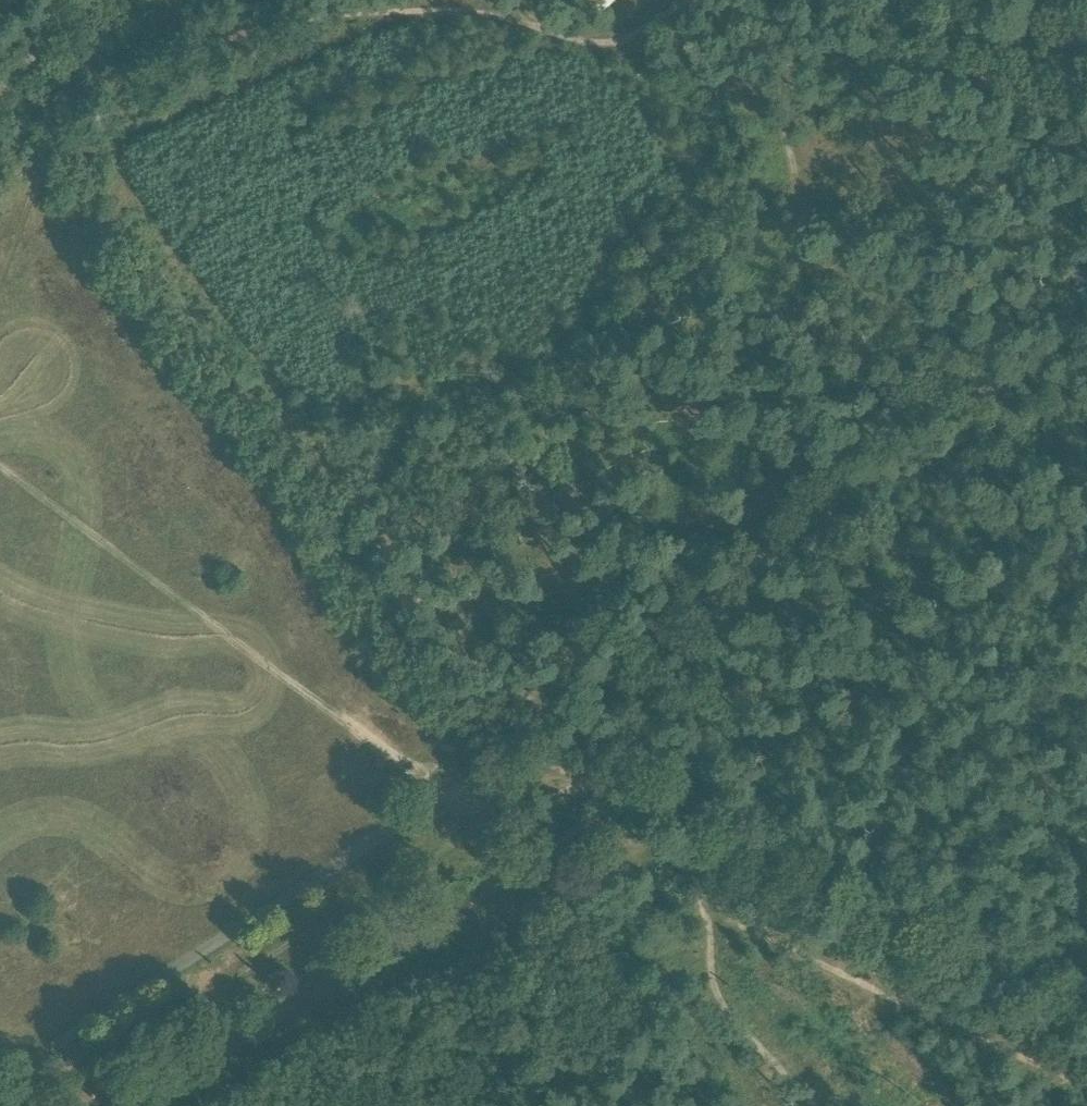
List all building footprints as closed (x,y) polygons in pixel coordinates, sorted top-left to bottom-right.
[(600,14),(614,0),(585,0),(600,14)]
